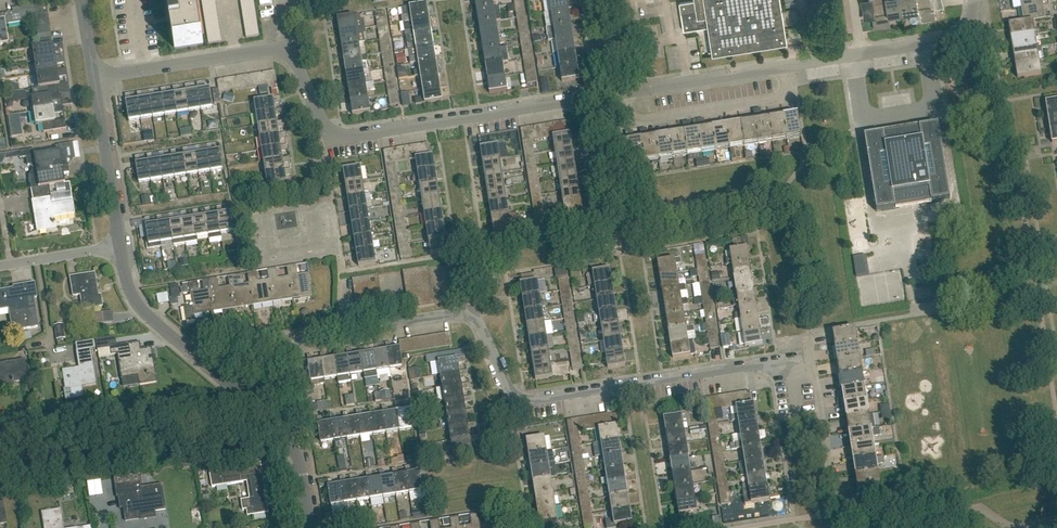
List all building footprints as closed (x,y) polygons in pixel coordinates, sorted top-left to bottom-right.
[(170,20),(175,49),(204,45),(196,0),(167,0),(170,20)] [(494,8),(493,0),(475,0),(477,11),(494,8)] [(569,10),(567,0),(549,0),(551,13),(569,10)] [(694,0),(679,3),(683,30),(708,27),(712,55),(786,44),(786,43),(780,0),(694,0)] [(901,0),(873,0),(874,8),(902,4),(901,0)] [(903,14),(909,13),(911,21),(912,23),(920,22),(936,19),(934,9),(931,9),(929,0),(928,0),(902,4),(903,14)] [(215,3),(203,5),(204,11),(216,9),(215,3)] [(241,5),(242,12),(255,10),(254,3),(241,5)] [(404,22),(412,21),(429,18),(427,4),(409,7),(411,15),(402,16),(403,23),(404,22)] [(888,16),(903,14),(902,4),(874,8),(876,18),(872,18),(874,29),(890,27),(888,16)] [(1024,22),(1032,21),(1045,19),(1051,18),(1050,12),(1044,13),(1043,4),(1022,8),(1024,22)] [(4,25),(29,21),(29,20),(34,19),(34,16),(47,13),(46,7),(46,5),(33,7),(32,5),(31,5),(27,6),(20,7),(11,9),(12,12),(0,14),(0,45),(7,44),(4,25)] [(479,24),(497,22),(494,8),(477,11),(479,24)] [(255,10),(242,12),(243,18),(256,16),(255,10)] [(547,28),(571,24),(569,10),(551,13),(552,21),(546,22),(547,28)] [(35,22),(48,20),(47,13),(34,16),(34,19),(35,22)] [(205,16),(204,16),(206,24),(218,22),(217,14),(216,14),(217,16),(205,17),(205,16)] [(357,31),(357,29),(356,21),(361,21),(360,15),(337,18),(340,33),(357,31)] [(256,16),(243,18),(244,25),(257,23),(256,16)] [(432,32),(429,18),(412,21),(413,30),(405,31),(406,36),(414,35),(432,32)] [(36,28),(49,26),(48,20),(35,22),(36,28)] [(1011,38),(1034,34),(1032,21),(1024,22),(1009,24),(1011,38)] [(218,22),(206,24),(207,30),(219,29),(218,22)] [(481,38),(499,35),(497,22),(479,24),(481,38)] [(258,29),(257,23),(244,25),(245,31),(258,29)] [(555,40),(573,38),(571,24),(547,28),(549,41),(555,40)] [(37,34),(50,32),(49,26),(36,28),(37,34)] [(340,33),(342,47),(359,44),(358,35),(366,34),(365,28),(357,29),(357,31),(340,33)] [(219,29),(207,30),(207,37),(220,35),(219,29)] [(245,31),(246,38),(259,36),(258,29),(245,31)] [(38,41),(51,38),(50,32),(37,34),(38,41)] [(434,45),(432,32),(414,35),(415,43),(407,44),(408,50),(416,48),(434,45)] [(1013,51),(1036,47),(1034,34),(1011,38),(1013,51)] [(207,37),(209,44),(221,42),(220,35),(207,37)] [(501,49),(499,35),(481,38),(483,52),(501,49)] [(39,47),(52,45),(51,38),(38,41),(39,47)] [(558,54),(576,51),(573,38),(555,40),(558,54)] [(63,50),(62,43),(52,45),(39,47),(31,48),(33,61),(54,58),(60,57),(59,51),(63,50)] [(362,57),(361,57),(359,44),(342,47),(344,60),(362,57)] [(418,62),(436,59),(434,45),(416,48),(417,57),(410,58),(411,63),(418,62)] [(1015,64),(1039,61),(1037,53),(1042,53),(1041,47),(1036,47),(1013,51),(1015,64)] [(503,63),(509,62),(507,48),(501,49),(483,52),(486,65),(503,63)] [(560,68),(578,65),(576,51),(558,54),(560,68)] [(56,71),(56,65),(65,63),(64,56),(60,57),(54,58),(33,61),(36,75),(56,71)] [(364,71),(364,70),(362,63),(367,62),(366,56),(361,57),(362,57),(344,60),(346,74),(364,71)] [(420,76),(438,73),(436,59),(418,62),(419,70),(414,71),(414,77),(420,76)] [(1039,61),(1015,64),(1017,78),(1041,74),(1039,61)] [(505,76),(503,63),(486,65),(488,79),(505,76)] [(578,65),(560,68),(562,82),(580,79),(578,65)] [(56,94),(60,94),(70,92),(68,83),(59,84),(58,78),(67,76),(66,69),(56,71),(36,75),(38,88),(47,87),(55,85),(56,94)] [(348,87),(366,84),(365,76),(370,76),(369,70),(364,70),(364,71),(346,74),(348,87)] [(271,85),(277,84),(278,84),(276,71),(269,72),(271,85)] [(265,86),(271,85),(269,72),(263,73),(265,86)] [(411,72),(401,73),(401,81),(412,80),(411,72)] [(258,87),(265,86),(263,73),(256,74),(258,87)] [(423,89),(440,87),(438,73),(420,76),(423,89)] [(252,88),(258,87),(256,74),(250,75),(252,88)] [(245,89),(252,88),(250,75),(243,76),(245,89)] [(239,90),(245,89),(243,76),(237,77),(239,90)] [(505,76),(488,79),(490,93),(508,90),(507,90),(505,76)] [(232,91),(239,90),(237,77),(230,78),(232,91)] [(226,92),(232,91),(230,78),(224,79),(226,92)] [(219,93),(226,92),(224,79),(217,80),(219,89),(219,93)] [(198,90),(202,110),(214,108),(211,88),(203,90),(202,83),(198,84),(199,90),(198,90)] [(350,101),(368,98),(367,90),(375,89),(374,83),(366,84),(348,87),(350,101)] [(271,85),(274,98),(279,97),(277,84),(271,85)] [(61,99),(60,94),(56,94),(55,85),(47,87),(48,95),(31,98),(33,111),(52,108),(51,101),(61,99)] [(202,110),(198,90),(191,91),(190,85),(186,85),(187,92),(190,112),(202,110)] [(190,112),(187,92),(180,93),(178,87),(174,87),(175,94),(178,114),(190,112)] [(440,87),(423,89),(424,97),(415,99),(416,105),(443,100),(440,87)] [(178,114),(175,94),(167,95),(166,89),(161,89),(163,96),(166,116),(178,114)] [(219,93),(219,89),(213,90),(215,104),(221,103),(219,93)] [(163,96),(156,97),(155,90),(150,91),(151,98),(154,117),(166,116),(163,96)] [(151,98),(143,99),(142,92),(138,93),(139,100),(142,119),(154,117),(151,98)] [(139,100),(132,101),(131,94),(126,95),(127,102),(126,102),(129,121),(142,119),(139,100)] [(256,114),(276,111),(275,104),(282,103),(281,98),(280,98),(279,97),(274,98),(254,101),(256,114)] [(368,98),(350,101),(353,115),(370,112),(368,98)] [(1056,115),(1056,101),(1045,103),(1047,116),(1056,115)] [(52,108),(33,111),(35,125),(42,124),(43,133),(66,129),(64,120),(54,122),(53,114),(63,113),(62,106),(52,108)] [(258,126),(277,123),(276,116),(284,115),(283,110),(276,111),(256,114),(258,126)] [(783,117),(786,140),(801,137),(797,114),(783,117)] [(1056,128),(1056,115),(1047,116),(1049,129),(1056,128)] [(772,142),(786,140),(783,117),(769,119),(772,142)] [(758,144),(772,142),(769,119),(754,121),(758,144)] [(562,135),(568,134),(566,121),(560,122),(562,135)] [(758,144),(754,121),(740,124),(744,147),(758,144)] [(260,137),(279,134),(278,128),(285,126),(285,122),(278,123),(277,123),(258,126),(260,137)] [(555,136),(562,135),(560,122),(553,123),(555,136)] [(549,137),(553,137),(555,136),(553,123),(547,124),(549,137)] [(542,138),(549,137),(547,124),(540,125),(542,138)] [(730,149),(744,147),(740,124),(726,126),(730,149)] [(536,139),(542,138),(540,125),(534,126),(536,139)] [(533,140),(536,139),(534,126),(527,127),(529,140),(533,140)] [(715,151),(730,149),(726,126),(712,128),(715,151)] [(931,205),(931,203),(944,201),(950,200),(948,189),(949,189),(948,183),(947,183),(945,169),(946,168),(944,157),(943,157),(941,142),(942,142),(941,136),(940,136),(938,126),(932,127),(932,126),(919,128),(919,127),(883,133),(884,134),(871,136),(865,137),(866,148),(865,148),(866,154),(867,154),(870,169),(869,169),(870,181),(872,180),(874,195),(873,195),(874,201),(875,201),(877,212),(882,211),(883,211),(896,209),(896,210),(931,205)] [(523,141),(529,140),(527,127),(521,129),(523,141)] [(701,154),(715,151),(712,128),(698,131),(701,154)] [(477,142),(485,142),(485,131),(477,131),(477,142)] [(687,156),(701,154),(698,131),(683,133),(687,156)] [(262,149),(281,146),(280,140),(287,139),(287,133),(279,135),(279,134),(260,137),(262,149)] [(673,158),(687,156),(683,133),(669,135),(673,158)] [(556,151),(573,148),(571,134),(568,134),(562,135),(555,136),(553,137),(556,151)] [(659,160),(673,158),(669,135),(655,137),(659,160)] [(644,163),(659,160),(655,137),(641,140),(644,163)] [(630,165),(644,163),(641,140),(626,142),(630,165)] [(425,157),(431,156),(429,143),(423,144),(425,157)] [(418,158),(425,157),(423,144),(416,145),(418,158)] [(208,152),(211,172),(224,170),(221,150),(214,152),(212,145),(207,146),(208,152)] [(416,158),(418,158),(416,145),(410,146),(412,159),(416,158)] [(483,162),(501,159),(499,145),(481,148),(483,162)] [(264,161),(283,158),(282,152),(289,150),(288,146),(281,147),(281,146),(262,149),(264,161)] [(405,160),(412,159),(410,146),(403,147),(405,160)] [(211,172),(208,152),(202,153),(200,147),(195,148),(196,154),(199,174),(211,172)] [(399,161),(405,160),(403,147),(397,148),(399,161)] [(392,162),(395,161),(399,161),(397,148),(390,149),(392,162)] [(558,164),(575,162),(573,148),(556,151),(558,164)] [(199,174),(196,154),(190,155),(189,149),(183,149),(184,156),(187,176),(199,174)] [(386,163),(392,162),(390,149),(384,150),(386,163)] [(20,158),(23,158),(27,157),(34,156),(33,150),(19,152),(20,158)] [(31,189),(49,186),(64,183),(63,176),(68,175),(64,151),(34,156),(27,157),(28,165),(33,165),(33,170),(29,176),(31,189)] [(187,176),(184,156),(178,157),(176,151),(171,151),(172,158),(176,178),(187,176)] [(172,158),(166,159),(165,153),(159,153),(160,160),(161,160),(164,180),(176,178),(172,158)] [(161,160),(160,160),(154,161),(152,154),(147,155),(148,162),(149,162),(152,181),(164,180),(161,160)] [(418,172),(436,170),(433,155),(431,156),(425,157),(418,158),(416,158),(418,172)] [(149,162),(148,162),(142,163),(140,156),(136,157),(137,164),(136,164),(139,183),(152,181),(149,162)] [(266,173),(285,170),(284,164),(291,163),(290,158),(283,159),(283,158),(264,161),(266,173)] [(485,176),(503,173),(501,159),(483,162),(485,176)] [(560,178),(577,176),(575,162),(558,164),(560,178)] [(346,184),(363,181),(361,167),(343,170),(346,184)] [(285,170),(266,173),(268,185),(287,182),(286,175),(293,174),(292,169),(285,170)] [(420,186),(438,183),(436,170),(418,172),(420,186)] [(487,190),(505,187),(503,173),(485,176),(487,190)] [(562,192),(580,189),(577,176),(560,178),(562,192)] [(348,198),(366,195),(363,181),(346,184),(348,198)] [(64,183),(49,186),(31,189),(33,200),(32,201),(37,232),(54,229),(52,218),(75,214),(73,201),(70,183),(64,184),(64,183)] [(422,200),(440,197),(438,183),(420,186),(422,200)] [(490,203),(507,201),(505,187),(487,190),(490,203)] [(565,206),(582,203),(580,189),(562,192),(565,206)] [(348,198),(350,211),(368,209),(366,200),(371,200),(370,194),(366,195),(348,198)] [(425,214),(442,211),(440,197),(422,200),(425,214)] [(492,217),(510,214),(507,201),(490,203),(492,217)] [(584,217),(582,203),(565,206),(567,219),(584,217)] [(221,234),(233,232),(230,213),(223,214),(222,207),(217,208),(218,215),(221,234)] [(205,210),(206,217),(209,236),(210,240),(222,238),(221,234),(218,215),(217,208),(205,210)] [(352,225),(370,222),(368,209),(350,211),(352,225)] [(209,236),(206,217),(199,218),(198,211),(193,212),(194,218),(197,238),(209,236)] [(427,227),(444,224),(442,211),(425,214),(427,227)] [(198,242),(197,238),(194,218),(187,219),(186,213),(181,213),(182,220),(186,244),(198,242)] [(494,231),(512,228),(510,214),(492,217),(494,231)] [(186,244),(182,220),(175,221),(174,215),(169,215),(170,222),(173,241),(174,246),(186,244)] [(170,222),(163,223),(162,217),(157,217),(158,224),(161,243),(173,241),(170,222)] [(584,217),(567,219),(569,234),(586,231),(584,217)] [(158,224),(151,225),(150,218),(145,219),(147,226),(146,226),(150,250),(162,248),(161,243),(158,224)] [(354,239),(372,236),(370,222),(352,225),(354,239)] [(429,241),(447,238),(444,224),(427,227),(429,241)] [(512,228),(494,231),(496,245),(514,242),(512,228)] [(357,252),(374,250),(372,236),(354,239),(357,252)] [(447,238),(429,241),(431,255),(449,252),(447,238)] [(726,259),(727,265),(731,265),(731,264),(749,261),(747,247),(729,250),(730,258),(726,259)] [(374,250),(357,252),(359,267),(377,264),(374,250)] [(866,255),(853,258),(856,277),(869,275),(866,255)] [(659,275),(677,273),(676,265),(681,264),(680,258),(657,262),(659,275)] [(715,270),(726,269),(726,261),(715,262),(715,270)] [(734,278),(751,275),(749,261),(731,264),(731,265),(734,278)] [(288,267),(289,277),(293,300),(313,296),(309,274),(298,276),(297,266),(288,267)] [(417,275),(430,273),(429,267),(416,269),(417,275)] [(293,300),(289,277),(278,279),(277,269),(268,271),(269,281),(273,303),(293,300)] [(404,277),(417,275),(416,269),(403,271),(404,277)] [(595,286),(613,284),(610,269),(593,272),(595,286)] [(273,303),(269,281),(259,282),(257,272),(248,274),(250,284),(254,306),(273,303)] [(99,296),(96,273),(71,277),(74,296),(82,295),(84,310),(103,307),(102,296),(99,296)] [(418,282),(431,279),(430,273),(417,275),(418,282)] [(679,286),(677,273),(659,275),(662,289),(679,286)] [(522,283),(535,281),(534,274),(521,276),(522,283)] [(229,277),(230,287),(234,309),(254,306),(250,284),(245,285),(243,275),(229,277)] [(367,283),(379,281),(378,275),(366,277),(367,283)] [(405,284),(418,282),(417,275),(404,277),(405,284)] [(736,292),(754,289),(751,275),(734,278),(736,292)] [(354,285),(367,283),(366,277),(352,279),(354,285)] [(234,309),(230,287),(219,289),(218,279),(209,280),(214,312),(234,309)] [(419,288),(432,286),(431,279),(418,282),(419,288)] [(195,320),(195,315),(214,312),(209,280),(202,281),(204,291),(200,292),(198,282),(189,283),(193,305),(191,305),(191,306),(185,307),(187,322),(195,320)] [(368,289),(380,287),(379,281),(367,283),(368,289)] [(523,298),(540,295),(538,281),(535,281),(522,283),(520,284),(523,298)] [(406,290),(419,288),(418,282),(405,284),(406,290)] [(33,298),(37,298),(34,283),(18,286),(18,288),(0,291),(0,308),(20,305),(22,315),(10,317),(11,324),(14,323),(15,330),(38,327),(33,298)] [(355,291),(368,289),(367,283),(354,285),(355,291)] [(597,300),(615,297),(613,284),(595,286),(597,300)] [(173,299),(180,298),(179,289),(179,285),(171,286),(173,299)] [(681,300),(680,292),(686,291),(685,285),(679,286),(662,289),(664,303),(681,300)] [(420,294),(433,292),(432,286),(419,288),(420,294)] [(369,296),(381,294),(380,287),(368,289),(369,296)] [(407,296),(420,294),(419,288),(406,290),(407,296)] [(356,298),(369,296),(368,289),(355,291),(356,298)] [(733,306),(756,303),(754,289),(736,292),(737,300),(732,301),(733,306)] [(421,301),(434,299),(433,292),(420,294),(421,301)] [(370,302),(382,300),(381,294),(369,296),(370,302)] [(408,303),(421,301),(420,294),(407,296),(408,303)] [(525,312),(543,309),(540,295),(523,298),(525,312)] [(357,304),(370,302),(369,296),(356,298),(357,304)] [(599,314),(617,311),(615,297),(597,300),(599,314)] [(421,301),(422,308),(435,306),(434,299),(421,301)] [(684,314),(682,306),(688,305),(687,299),(681,300),(664,303),(666,317),(684,314)] [(371,309),(383,307),(382,300),(370,302),(371,309)] [(409,310),(422,308),(421,301),(408,303),(409,310)] [(358,311),(371,309),(370,302),(357,304),(358,311)] [(735,320),(758,316),(756,303),(733,306),(733,307),(738,306),(739,314),(735,315),(735,320)] [(371,309),(372,316),(384,314),(383,307),(371,309)] [(359,318),(372,316),(371,309),(358,311),(359,318)] [(527,325),(545,322),(543,309),(525,312),(527,325)] [(602,327),(619,324),(617,311),(599,314),(602,327)] [(668,331),(686,328),(685,320),(690,319),(689,313),(684,314),(666,317),(668,331)] [(742,333),(760,330),(758,316),(735,320),(736,320),(740,320),(742,333)] [(529,339),(547,336),(545,322),(527,325),(529,339)] [(57,340),(66,338),(63,324),(55,325),(57,340)] [(604,341),(622,338),(619,324),(602,327),(604,341)] [(670,344),(688,341),(686,328),(668,331),(670,344)] [(836,347),(859,344),(856,329),(833,333),(836,347)] [(760,330),(742,333),(745,347),(762,344),(760,330)] [(22,341),(32,339),(30,332),(20,333),(22,341)] [(444,334),(446,346),(453,345),(451,333),(444,334)] [(440,347),(446,346),(444,334),(438,335),(440,347)] [(433,349),(440,347),(438,335),(431,336),(433,349)] [(723,348),(730,347),(729,335),(721,336),(723,348)] [(427,350),(433,349),(431,336),(425,337),(427,350)] [(531,353),(549,350),(547,336),(529,339),(531,353)] [(420,351),(427,350),(425,337),(418,338),(420,351)] [(99,350),(111,348),(112,355),(118,354),(122,378),(139,375),(141,385),(157,382),(155,367),(152,367),(150,356),(153,356),(152,348),(141,350),(140,343),(134,344),(114,347),(112,338),(97,340),(99,350)] [(414,352),(420,351),(418,338),(412,339),(414,352)] [(606,355),(624,352),(622,338),(604,341),(606,355)] [(407,353),(414,352),(412,339),(405,340),(407,353)] [(407,353),(405,340),(399,341),(400,349),(401,354),(407,353)] [(688,341),(670,344),(673,358),(695,355),(693,341),(688,341)] [(401,354),(400,349),(392,350),(390,342),(386,343),(387,351),(390,370),(403,368),(402,359),(401,354)] [(390,370),(387,351),(378,352),(377,344),(372,345),(374,353),(377,372),(390,370)] [(838,362),(861,358),(859,344),(836,347),(838,362)] [(364,347),(359,347),(361,355),(364,374),(365,380),(378,378),(377,372),(374,353),(365,354),(364,347)] [(83,397),(82,387),(97,384),(91,349),(77,351),(80,368),(64,371),(66,389),(71,388),(73,399),(83,397)] [(361,355),(352,356),(351,349),(347,349),(348,357),(351,376),(364,374),(361,355)] [(534,366),(551,363),(549,350),(531,353),(534,366)] [(338,351),(333,351),(335,359),(338,378),(339,383),(352,381),(351,376),(348,357),(339,358),(338,351)] [(624,352),(606,355),(608,369),(626,366),(624,352)] [(335,359),(326,360),(325,353),(320,354),(321,361),(322,361),(325,380),(338,378),(335,359)] [(325,384),(325,380),(322,361),(321,361),(313,362),(312,355),(307,356),(309,363),(308,363),(310,371),(303,372),(305,383),(311,382),(312,386),(325,384)] [(460,372),(458,364),(466,363),(465,358),(457,359),(438,362),(440,375),(460,372)] [(840,376),(863,372),(861,358),(838,362),(840,376)] [(25,360),(0,364),(0,380),(1,379),(3,388),(14,386),(13,382),(28,380),(25,360)] [(551,363),(534,366),(536,380),(554,378),(553,377),(551,363)] [(419,368),(411,369),(412,380),(421,378),(419,368)] [(460,377),(467,376),(468,376),(467,371),(460,372),(440,375),(442,388),(462,385),(460,377)] [(842,390),(865,387),(863,372),(840,376),(842,390)] [(444,401),(464,398),(462,390),(470,389),(469,384),(462,385),(442,388),(444,401)] [(845,404),(867,401),(865,387),(842,390),(845,404)] [(745,405),(751,404),(749,391),(743,392),(745,405)] [(738,406),(745,405),(743,392),(736,393),(738,406)] [(732,407),(736,406),(738,406),(736,393),(730,394),(732,407)] [(726,408),(732,407),(730,394),(724,395),(726,408)] [(719,409),(726,408),(724,395),(717,396),(719,409)] [(355,405),(353,396),(345,397),(347,406),(355,405)] [(713,410),(716,409),(719,409),(717,396),(711,397),(713,410)] [(447,414),(466,411),(464,403),(472,402),(471,397),(464,398),(444,401),(447,414)] [(706,411),(713,410),(711,397),(704,398),(706,411)] [(847,419),(870,415),(867,401),(845,404),(847,419)] [(738,421),(756,418),(754,403),(751,404),(745,405),(738,406),(736,406),(737,415),(732,416),(732,421),(738,420),(738,421)] [(307,414),(318,412),(317,404),(306,406),(307,414)] [(395,405),(396,412),(399,432),(413,429),(410,410),(401,411),(400,404),(395,405)] [(882,413),(891,412),(889,404),(880,405),(882,413)] [(399,432),(396,412),(388,413),(387,406),(382,407),(383,414),(386,434),(399,432)] [(75,408),(61,410),(62,418),(77,416),(75,408)] [(386,434),(383,414),(375,415),(374,408),(369,409),(370,416),(373,436),(386,434)] [(373,436),(370,416),(362,418),(361,410),(356,411),(357,418),(360,438),(373,436)] [(449,427),(468,424),(467,416),(474,415),(473,410),(466,411),(447,414),(449,427)] [(357,418),(349,420),(347,412),(343,413),(344,420),(347,440),(360,438),(357,418)] [(608,427),(614,426),(612,413),(606,414),(608,427)] [(344,420),(336,422),(334,414),(330,415),(331,423),(331,422),(334,442),(347,440),(344,420)] [(601,428),(608,427),(606,414),(599,415),(601,428)] [(666,432),(684,429),(683,420),(686,420),(685,414),(682,415),(663,418),(666,432)] [(598,428),(601,428),(599,415),(593,416),(595,429),(598,428)] [(870,415),(847,419),(849,433),(872,429),(875,429),(873,415),(870,415)] [(331,422),(331,423),(323,424),(321,416),(317,417),(318,425),(321,444),(334,442),(331,422)] [(588,430),(595,429),(593,416),(586,417),(588,430)] [(582,431),(588,430),(586,417),(580,418),(582,431)] [(575,432),(579,431),(582,431),(580,418),(573,419),(575,432)] [(740,434),(758,431),(756,418),(738,421),(740,434)] [(569,433),(575,432),(573,419),(567,420),(569,433)] [(451,440),(470,437),(469,429),(476,428),(475,423),(468,425),(468,424),(449,427),(451,440)] [(601,442),(619,439),(617,425),(614,426),(608,427),(601,428),(598,428),(601,442)] [(849,433),(851,447),(874,443),(873,437),(881,436),(879,428),(875,429),(872,429),(849,433)] [(668,446),(686,443),(684,429),(666,432),(668,446)] [(742,448),(760,445),(758,431),(740,434),(741,442),(736,443),(737,449),(742,448)] [(470,437),(451,440),(453,454),(472,451),(471,442),(478,441),(478,436),(470,438),(470,437)] [(528,454),(546,451),(544,437),(526,440),(528,454)] [(603,456),(621,453),(619,439),(601,442),(603,456)] [(670,459),(688,457),(686,443),(668,446),(670,459)] [(874,443),(851,447),(853,461),(876,458),(876,457),(874,443)] [(744,462),(763,459),(760,445),(742,448),(744,462)] [(356,450),(348,453),(352,463),(359,460),(356,450)] [(531,468),(549,465),(546,451),(528,454),(531,468)] [(601,470),(605,470),(623,467),(621,453),(603,456),(604,465),(600,465),(601,470)] [(856,475),(878,472),(877,465),(885,463),(883,456),(876,457),(876,458),(853,461),(856,475)] [(672,473),(690,470),(688,457),(670,459),(672,473)] [(747,475),(765,472),(763,459),(744,462),(746,470),(740,470),(741,476),(747,475)] [(533,481),(551,478),(549,465),(531,468),(533,481)] [(406,474),(409,494),(422,492),(419,472),(411,474),(410,466),(405,467),(406,474)] [(602,484),(607,483),(626,481),(623,467),(605,470),(606,478),(601,479),(602,484)] [(409,494),(406,474),(397,476),(396,468),(392,469),(393,477),(396,496),(409,494)] [(262,469),(241,473),(211,478),(212,487),(247,482),(250,499),(241,500),(243,510),(247,510),(248,516),(269,513),(262,469)] [(396,496),(393,477),(385,478),(383,470),(379,471),(380,479),(383,498),(396,496)] [(674,487),(693,484),(690,470),(672,473),(674,487)] [(383,498),(380,479),(372,480),(370,472),(366,473),(367,481),(370,500),(383,498)] [(749,489),(767,486),(765,472),(747,475),(748,484),(742,484),(743,490),(749,489)] [(858,490),(881,486),(878,472),(856,475),(858,490)] [(367,481),(358,482),(357,474),(353,475),(354,483),(357,502),(370,500),(367,481)] [(354,483),(345,484),(344,477),(340,477),(341,485),(344,504),(357,502),(354,483)] [(535,495),(553,492),(551,478),(533,481),(535,495)] [(341,485),(332,486),(331,479),(327,479),(328,487),(331,506),(344,504),(341,485)] [(609,497),(628,494),(626,481),(607,483),(609,497)] [(136,489),(135,484),(117,487),(119,495),(122,495),(126,521),(139,519),(137,512),(155,509),(155,511),(166,510),(162,485),(136,489)] [(677,500),(695,498),(693,484),(674,487),(677,500)] [(767,486),(749,489),(751,503),(769,500),(767,486)] [(860,504),(883,501),(883,500),(881,486),(858,490),(860,504)] [(537,509),(555,506),(553,492),(535,495),(537,509)] [(612,511),(630,508),(628,494),(609,497),(612,511)] [(695,498),(677,500),(679,515),(697,512),(695,498)] [(539,522),(557,519),(555,506),(537,509),(539,522)] [(630,508),(612,511),(613,519),(606,520),(608,527),(617,527),(617,524),(632,522),(630,508)] [(61,510),(43,513),(45,527),(64,527),(61,510)] [(471,527),(492,527),(491,522),(480,524),(478,514),(469,515),(471,525),(471,527)] [(471,525),(460,527),(458,517),(450,519),(451,527),(471,527),(471,525)] [(539,522),(540,527),(559,527),(557,519),(539,522)]
